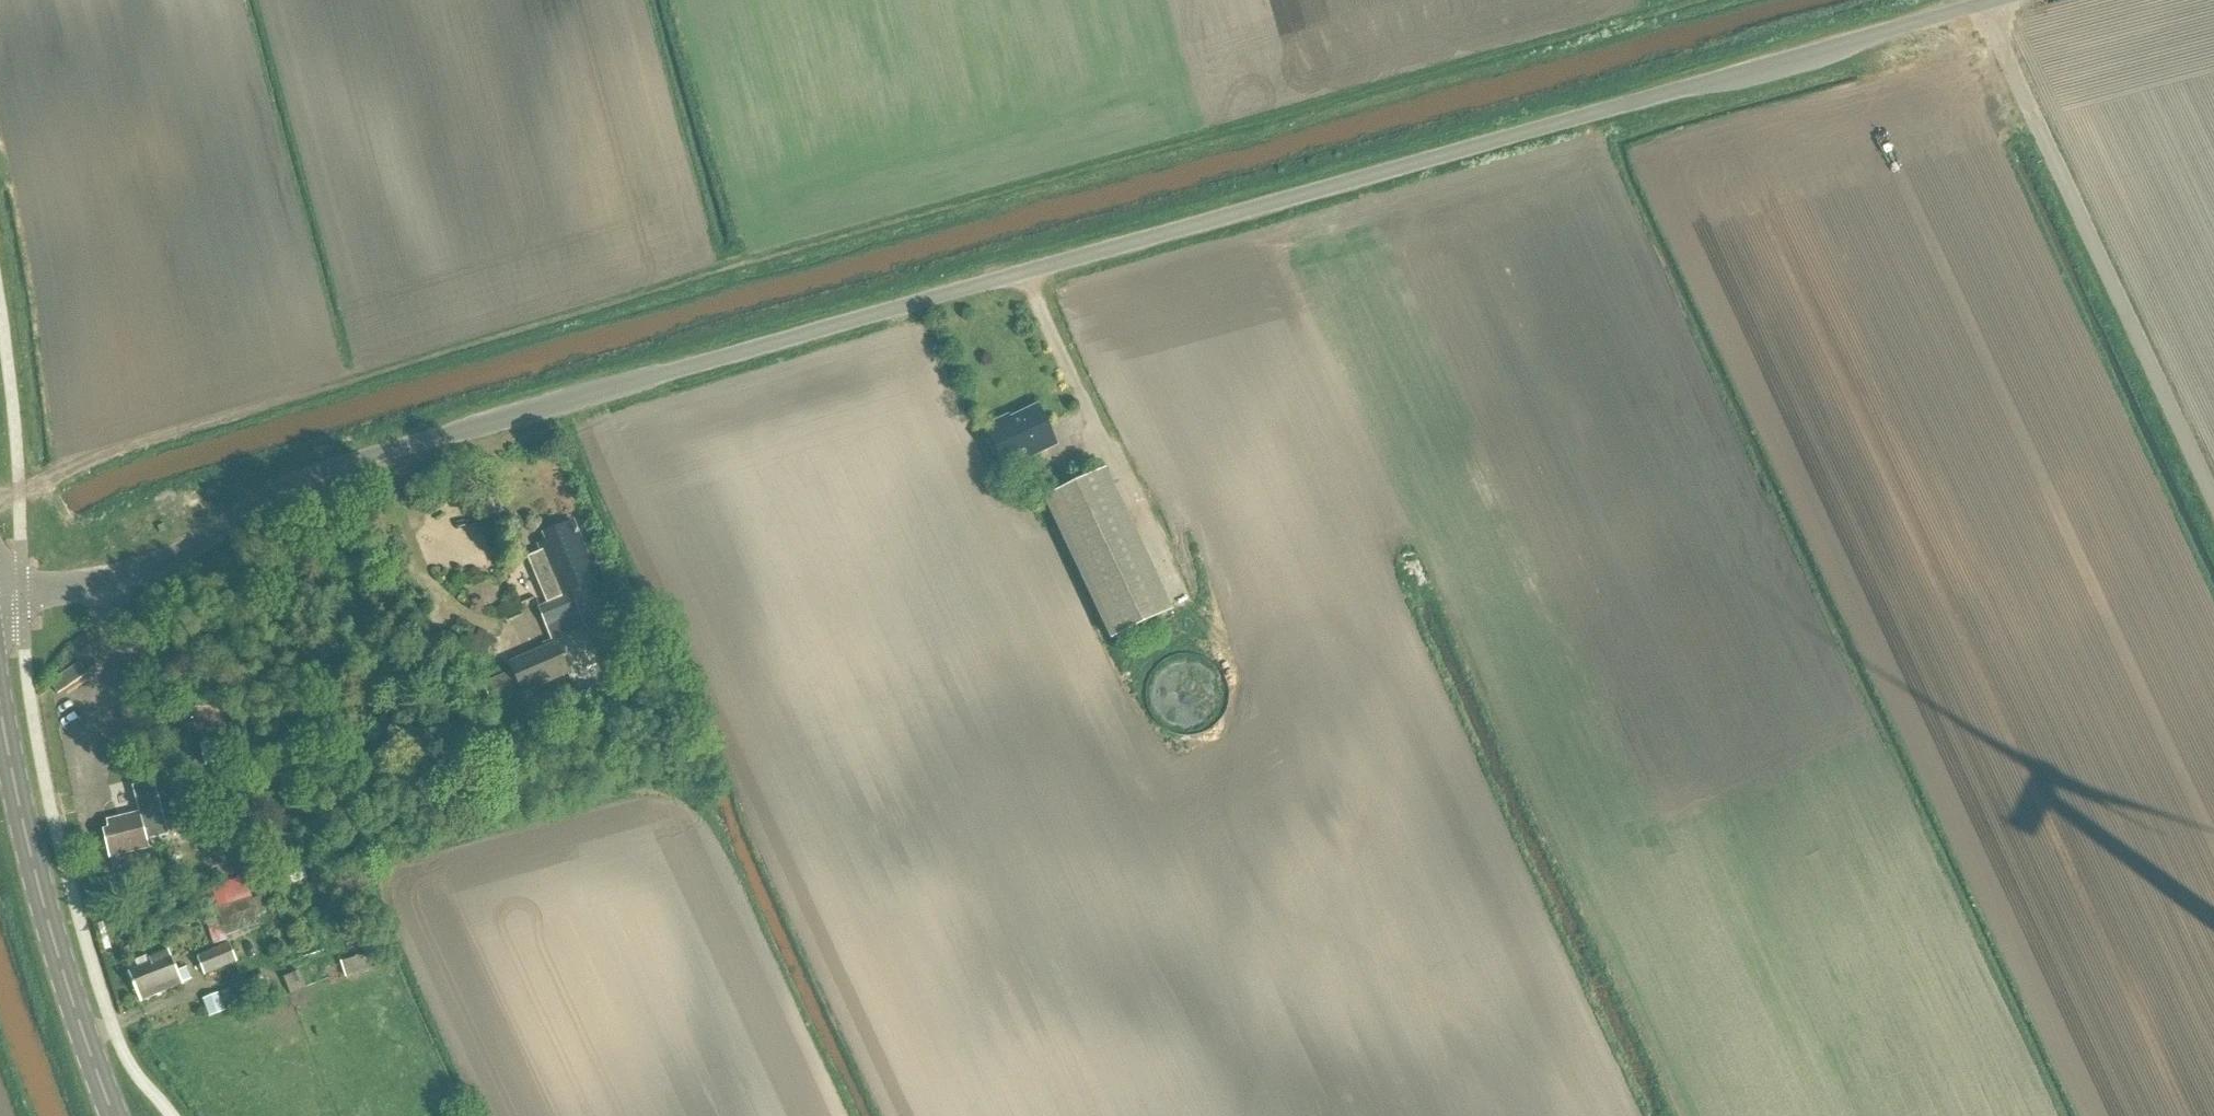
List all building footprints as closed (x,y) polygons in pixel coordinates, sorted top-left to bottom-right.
[(987,442),(993,456),(996,454),(1003,468),(1055,444),(1037,405),(1008,419),(1007,416),(993,422),(995,425),(985,430),(990,440),(987,442)] [(1103,469),(1044,497),(1110,637),(1169,609),(1103,469)] [(542,542),(563,591),(601,575),(576,517),(544,530),(548,540),(542,542)] [(582,610),(575,592),(541,604),(548,623),(582,610)] [(467,655),(484,662),(494,637),(477,630),(467,655)] [(512,669),(485,680),(494,702),(573,670),(560,638),(509,659),(512,669)] [(185,819),(172,768),(157,771),(136,776),(144,808),(109,818),(111,827),(103,829),(109,854),(153,843),(150,828),(185,819)] [(224,936),(258,924),(255,915),(263,912),(258,896),(249,898),(242,877),(208,888),(216,913),(202,917),(211,943),(225,939),(224,936)] [(209,973),(240,959),(231,939),(200,953),(209,973)] [(338,961),(343,976),(369,968),(367,963),(386,957),(381,943),(363,949),(364,952),(338,961)] [(153,962),(131,970),(143,998),(184,982),(170,948),(150,956),(153,962)] [(210,1012),(225,1008),(221,991),(206,994),(210,1012)]
